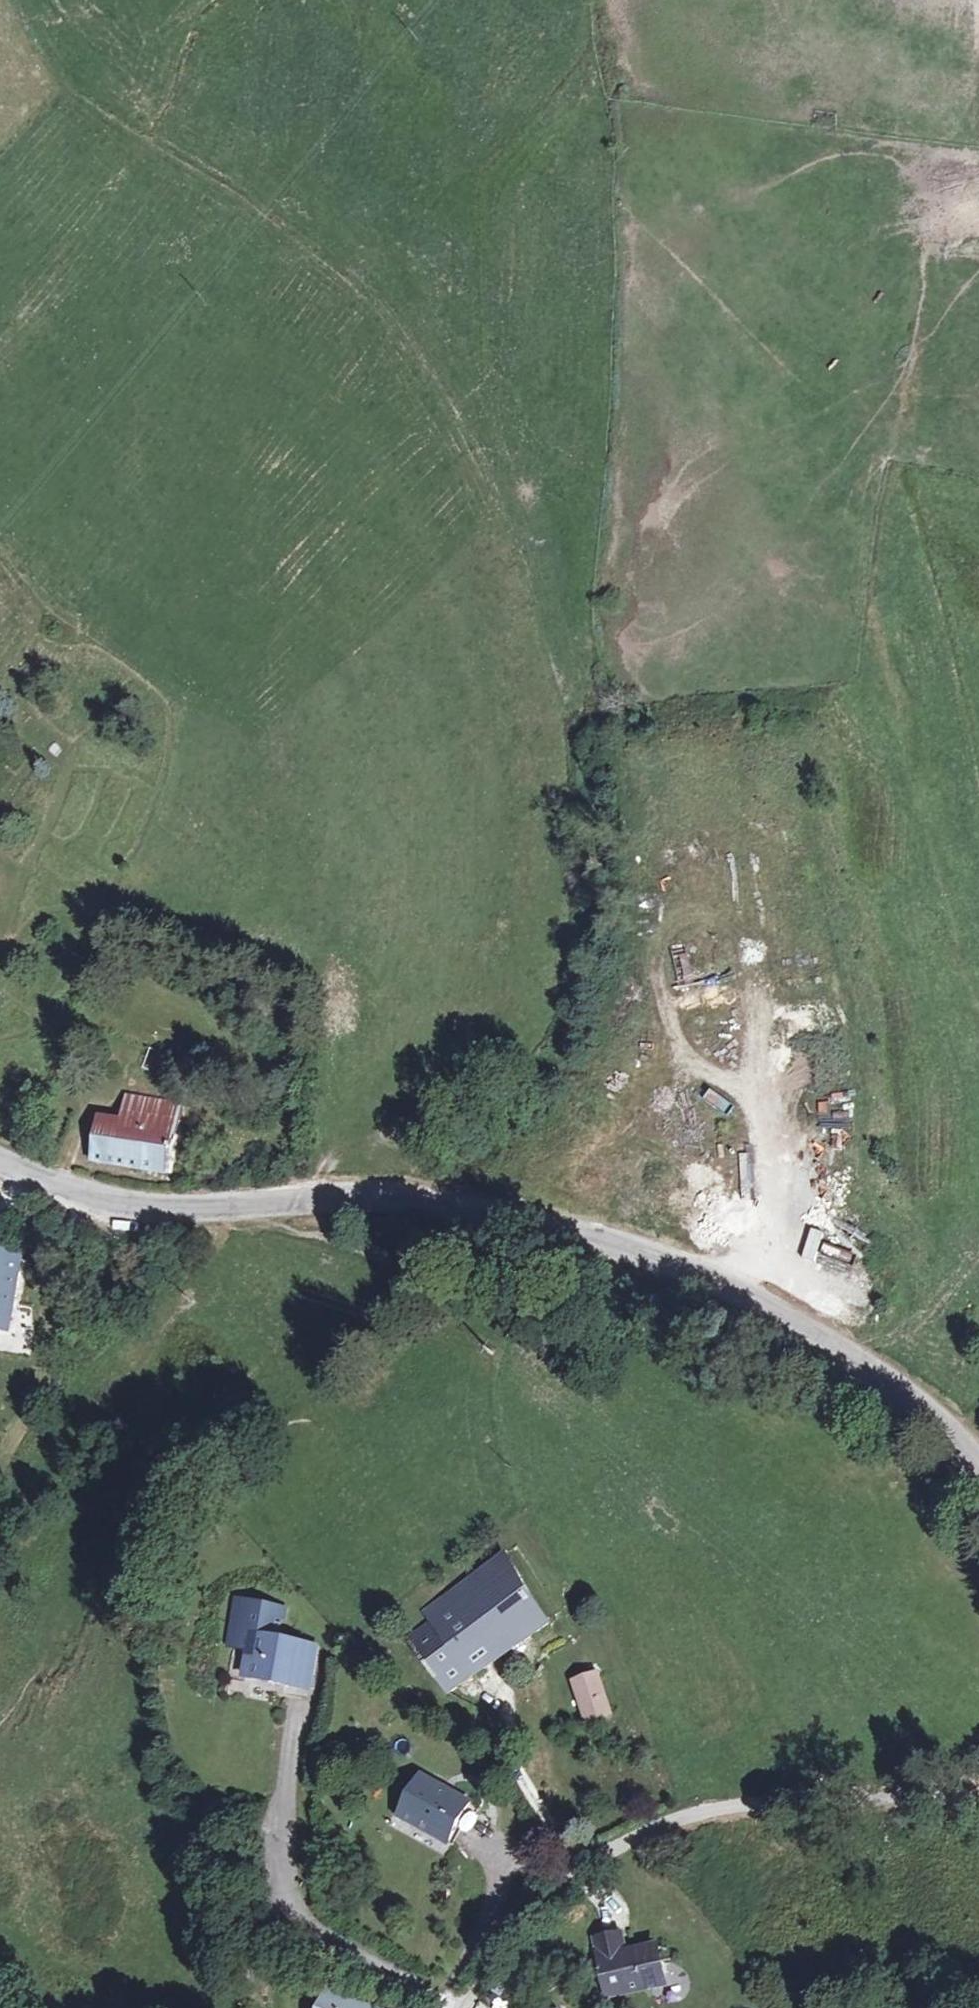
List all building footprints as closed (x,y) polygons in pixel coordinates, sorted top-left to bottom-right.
[(122,1118),(100,1114),(91,1157),(165,1174),(180,1107),(127,1095),(122,1118)] [(10,1329),(23,1253),(0,1247),(0,1327),(10,1329)] [(507,1566),(411,1636),(450,1690),(546,1620),(507,1566)] [(283,1608),(237,1598),(228,1637),(248,1641),(240,1673),(303,1688),(313,1645),(276,1637),(283,1608)] [(593,1673),(575,1680),(590,1721),(608,1715),(593,1673)] [(481,1807),(422,1775),(401,1813),(450,1839),(459,1823),(470,1828),(481,1807)] [(617,1935),(596,1940),(608,1995),(665,1983),(657,1946),(621,1954),(617,1935)] [(327,1990),(320,2007),(374,2007),(327,1990)]
